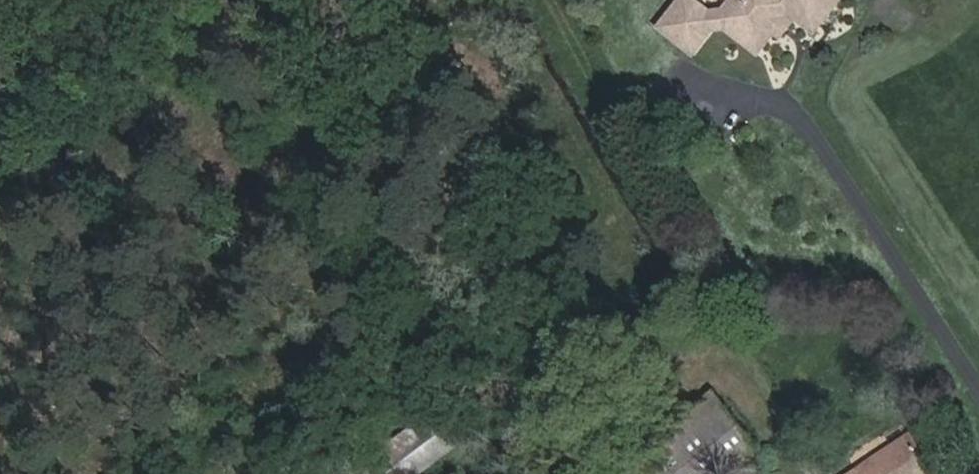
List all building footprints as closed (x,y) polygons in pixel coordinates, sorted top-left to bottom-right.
[(659,28),(692,52),(708,28),(723,26),(755,51),(773,27),(781,17),(786,10),(811,30),(835,0),(753,0),(749,5),(743,0),(730,0),(721,12),(707,13),(689,0),(680,0),(659,28)] [(782,34),(790,24),(781,17),(773,27),(782,34)] [(697,400),(681,413),(726,472),(742,459),(697,400)] [(457,444),(429,411),(346,473),(418,473),(457,444)] [(681,413),(639,445),(661,473),(723,473),(726,472),(681,413)] [(907,432),(853,471),(855,473),(937,473),(907,432)]
